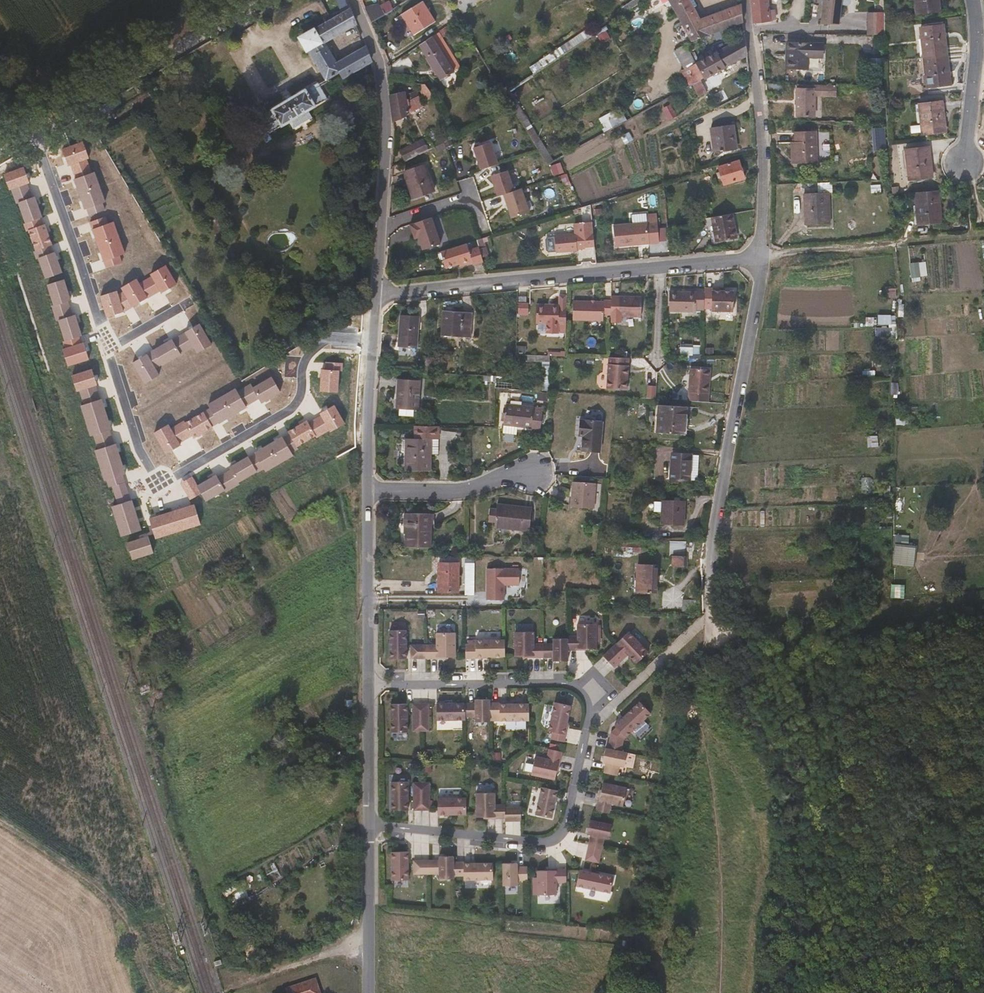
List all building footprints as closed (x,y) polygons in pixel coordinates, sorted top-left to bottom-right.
[(325,41),(356,23),(347,0),(337,0),(343,13),(302,37),(327,80),(340,72),(343,77),(372,61),(366,47),(338,63),(325,41)] [(394,8),(390,0),(381,5),(386,14),(394,8)] [(399,0),(390,0),(394,8),(401,4),(399,0)] [(646,0),(634,0),(623,8),(626,13),(646,0)] [(665,1),(667,2),(671,0),(680,15),(695,7),(691,0),(664,0),(665,1)] [(770,0),(752,0),(754,22),(772,21),(772,19),(771,8),(770,0)] [(940,0),(917,0),(918,12),(941,10),(940,0)] [(435,21),(423,1),(402,14),(415,34),(435,21)] [(718,31),(744,22),(743,4),(712,16),(718,31)] [(386,14),(381,5),(379,6),(378,5),(370,6),(365,6),(372,22),(386,14)] [(683,21),(698,13),(695,7),(680,15),(683,21)] [(710,34),(702,20),(698,13),(683,21),(683,22),(678,26),(677,26),(687,43),(710,34)] [(718,31),(712,16),(702,20),(710,34),(718,31)] [(881,34),(881,21),(869,21),(869,34),(881,34)] [(948,54),(945,24),(922,27),(925,57),(948,54)] [(460,65),(439,31),(420,44),(442,79),(454,71),(453,69),(460,65)] [(583,31),(529,68),(534,75),(588,37),(583,31)] [(705,78),(749,55),(747,36),(697,62),(705,78)] [(810,68),(811,51),(815,51),(815,44),(810,44),(811,43),(789,42),(787,68),(810,68)] [(705,78),(697,62),(696,60),(687,44),(676,50),(687,69),(694,84),(703,80),(705,78)] [(511,66),(519,63),(514,51),(506,54),(511,66)] [(952,84),(948,54),(925,57),(929,87),(952,84)] [(870,66),(883,66),(883,58),(870,58),(870,66)] [(668,98),(694,84),(687,69),(684,69),(660,83),(668,98)] [(708,91),(703,80),(694,84),(701,96),(708,91)] [(309,110),(329,98),(319,82),(260,116),(269,133),(290,121),(294,128),(313,117),(309,110)] [(435,96),(426,84),(418,83),(427,101),(435,96)] [(784,92),(785,84),(767,83),(768,92),(784,92)] [(816,92),(816,89),(798,88),(799,116),(816,116),(816,114),(816,92)] [(408,99),(405,91),(390,94),(392,105),(408,99)] [(416,109),(425,105),(420,94),(408,99),(392,105),(394,121),(416,109)] [(632,102),(637,110),(645,106),(640,98),(632,102)] [(669,100),(652,106),(659,124),(676,117),(669,100)] [(947,131),(944,101),(920,103),(924,133),(947,131)] [(603,130),(627,123),(623,110),(600,117),(603,130)] [(533,141),(539,138),(530,123),(525,126),(533,141)] [(738,149),(734,124),(713,127),(716,152),(738,149)] [(912,134),(921,132),(920,125),(910,127),(912,134)] [(818,161),(817,131),(796,132),(797,141),(797,162),(818,161)] [(630,133),(621,136),(624,144),(633,141),(630,133)] [(406,160),(429,149),(424,140),(401,151),(406,160)] [(546,164),(553,160),(541,140),(534,144),(546,164)] [(447,148),(445,142),(435,146),(438,152),(447,148)] [(480,172),(499,167),(492,142),(473,147),(480,172)] [(935,177),(931,147),(907,149),(910,179),(935,177)] [(746,178),(741,159),(720,166),(720,165),(703,170),(704,174),(720,168),(726,184),(746,178)] [(435,190),(427,164),(405,171),(414,197),(435,190)] [(491,176),(497,198),(504,196),(510,219),(537,211),(530,186),(515,191),(509,171),(491,176)] [(832,224),(831,191),(834,191),(833,181),(820,182),(820,192),(806,193),(807,225),(832,224)] [(881,184),(871,185),(871,193),(882,193),(881,184)] [(943,222),(941,191),(917,193),(920,224),(943,222)] [(660,222),(660,213),(649,215),(649,223),(660,222)] [(736,238),(734,224),(735,223),(733,213),(705,218),(709,234),(711,234),(715,233),(717,242),(736,238)] [(433,216),(437,230),(444,228),(440,214),(433,216)] [(596,246),(594,221),(586,222),(587,232),(585,233),(587,247),(596,246)] [(587,247),(585,233),(587,232),(586,222),(576,223),(577,234),(556,236),(557,252),(578,250),(578,249),(587,248),(587,247)] [(662,243),(660,222),(649,223),(615,226),(616,248),(662,243)] [(488,247),(485,237),(478,240),(481,249),(488,247)] [(481,249),(478,240),(442,251),(448,267),(455,265),(455,261),(482,253),(481,249)] [(484,257),(482,253),(455,261),(455,265),(461,264),(462,267),(474,263),(475,265),(485,262),(484,257)] [(897,297),(896,288),(886,288),(886,297),(897,297)] [(736,315),(738,292),(725,292),(717,292),(716,289),(708,289),(708,290),(707,310),(707,311),(715,312),(715,314),(736,315)] [(707,310),(708,290),(699,290),(699,292),(672,291),(672,311),(699,312),(699,310),(707,310)] [(645,317),(645,296),(613,296),(613,301),(613,303),(613,317),(612,323),(624,323),(624,317),(645,317)] [(613,317),(613,303),(613,301),(606,300),(606,302),(574,301),(573,320),(605,321),(605,317),(613,317)] [(529,314),(529,303),(527,303),(520,303),(520,314),(529,314)] [(566,330),(567,307),(560,307),(560,305),(537,304),(536,323),(547,323),(547,334),(558,335),(559,330),(566,330)] [(472,337),(473,313),(444,311),(443,335),(472,337)] [(879,315),(878,324),(891,325),(892,316),(879,315)] [(417,347),(420,317),(402,316),(400,345),(417,347)] [(680,355),(700,356),(701,345),(680,344),(680,355)] [(629,390),(630,358),(610,358),(609,390),(629,390)] [(433,372),(434,363),(426,362),(425,372),(433,372)] [(710,402),(712,384),(710,383),(711,369),(692,368),(690,401),(710,402)] [(419,409),(420,381),(399,379),(398,406),(398,408),(400,408),(400,415),(415,416),(415,409),(419,409)] [(646,398),(654,400),(657,387),(648,385),(646,398)] [(541,429),(544,408),(507,404),(504,434),(519,435),(520,427),(541,429)] [(686,435),(688,407),(662,405),(661,433),(686,435)] [(895,423),(903,425),(905,418),(897,416),(895,423)] [(601,453),(604,421),(586,420),(581,420),(579,435),(584,436),(583,451),(601,453)] [(432,471),(432,455),(439,455),(440,426),(426,426),(426,439),(407,439),(406,471),(432,471)] [(877,447),(878,437),(868,436),(868,447),(877,447)] [(691,480),(692,454),(673,453),(672,480),(691,481),(691,480)] [(698,480),(700,455),(692,454),(691,480),(698,480)] [(871,492),(870,478),(862,478),(862,492),(871,492)] [(594,508),(596,484),(575,483),(573,507),(594,508)] [(685,526),(686,501),(664,500),(664,501),(663,512),(663,525),(685,526)] [(531,531),(533,509),(498,504),(498,510),(491,509),(489,522),(496,522),(496,527),(531,531)] [(432,547),(432,523),(430,523),(429,514),(407,513),(406,547),(432,547)] [(796,542),(796,550),(808,550),(807,541),(796,542)] [(687,556),(688,542),(675,542),(675,556),(687,556)] [(894,567),(916,567),(917,545),(895,544),(894,567)] [(689,567),(689,559),(675,558),(674,566),(689,567)] [(459,593),(459,563),(440,563),(440,592),(459,593)] [(659,592),(659,565),(639,565),(638,592),(659,592)] [(521,586),(521,570),(488,569),(488,601),(506,601),(506,586),(521,586)] [(701,612),(702,600),(684,600),(684,612),(701,612)] [(598,650),(598,626),(579,626),(579,638),(569,638),(569,640),(569,652),(587,652),(587,650),(598,650)] [(405,658),(405,630),(388,630),(388,658),(405,658)] [(454,657),(454,632),(435,632),(435,645),(409,645),(409,658),(442,658),(443,657),(454,657)] [(544,659),(544,645),(535,645),(534,633),(516,634),(516,658),(527,658),(527,659),(544,659)] [(648,653),(629,633),(617,644),(628,656),(637,665),(648,653)] [(569,652),(569,640),(555,640),(554,645),(544,645),(544,659),(555,659),(555,663),(569,663),(569,652)] [(504,658),(504,641),(475,641),(475,645),(464,646),(465,659),(483,659),(483,657),(504,658)] [(628,656),(617,644),(613,648),(625,659),(628,656)] [(625,659),(613,648),(603,657),(615,669),(625,659)] [(488,704),(488,700),(474,700),(474,704),(464,704),(464,718),(474,718),(474,723),(488,723),(488,718),(488,704)] [(464,718),(464,704),(435,705),(435,721),(464,721),(464,718)] [(528,721),(528,705),(506,705),(506,704),(488,704),(488,718),(498,717),(499,722),(528,721)] [(564,744),(567,729),(566,728),(571,708),(555,704),(548,732),(552,734),(550,741),(564,744)] [(622,743),(650,717),(638,705),(613,729),(615,731),(610,736),(606,750),(620,753),(622,743)] [(405,735),(405,707),(389,706),(389,735),(405,735)] [(419,734),(419,707),(411,707),(411,734),(419,734)] [(623,769),(626,755),(620,753),(606,750),(605,750),(601,764),(605,765),(603,775),(616,778),(618,768),(623,769)] [(554,781),(556,771),(558,771),(561,753),(549,751),(546,760),(535,758),(530,776),(554,781)] [(405,811),(405,782),(389,782),(389,811),(405,811)] [(419,811),(419,783),(411,783),(411,811),(419,811)] [(622,808),(626,790),(603,785),(600,796),(599,795),(595,812),(608,815),(610,806),(622,808)] [(550,820),(555,801),(557,792),(540,788),(534,817),(550,820)] [(504,820),(504,809),(504,806),(494,806),(494,795),(475,795),(475,818),(486,818),(486,820),(504,820)] [(464,816),(464,803),(464,799),(436,798),(436,815),(464,816)] [(520,823),(520,809),(504,809),(504,820),(504,823),(520,823)] [(607,841),(610,827),(589,822),(586,836),(589,837),(587,846),(601,849),(603,840),(607,841)] [(597,865),(601,849),(587,846),(584,862),(597,865)] [(406,881),(406,852),(389,852),(389,880),(406,881)] [(451,864),(451,858),(437,858),(437,862),(427,861),(427,875),(437,875),(437,880),(451,880),(451,877),(451,864)] [(427,875),(427,861),(411,861),(411,875),(427,875)] [(491,882),(491,865),(470,865),(469,864),(451,864),(451,877),(462,877),(462,881),(491,882)] [(525,882),(525,869),(515,869),(515,865),(501,865),(501,887),(516,887),(516,882),(525,882)] [(565,885),(565,871),(547,871),(547,873),(536,873),(536,897),(555,897),(555,885),(565,885)] [(608,895),(611,879),(576,873),(573,888),(608,895)] [(316,980),(286,989),(288,992),(321,992),(316,980)]
